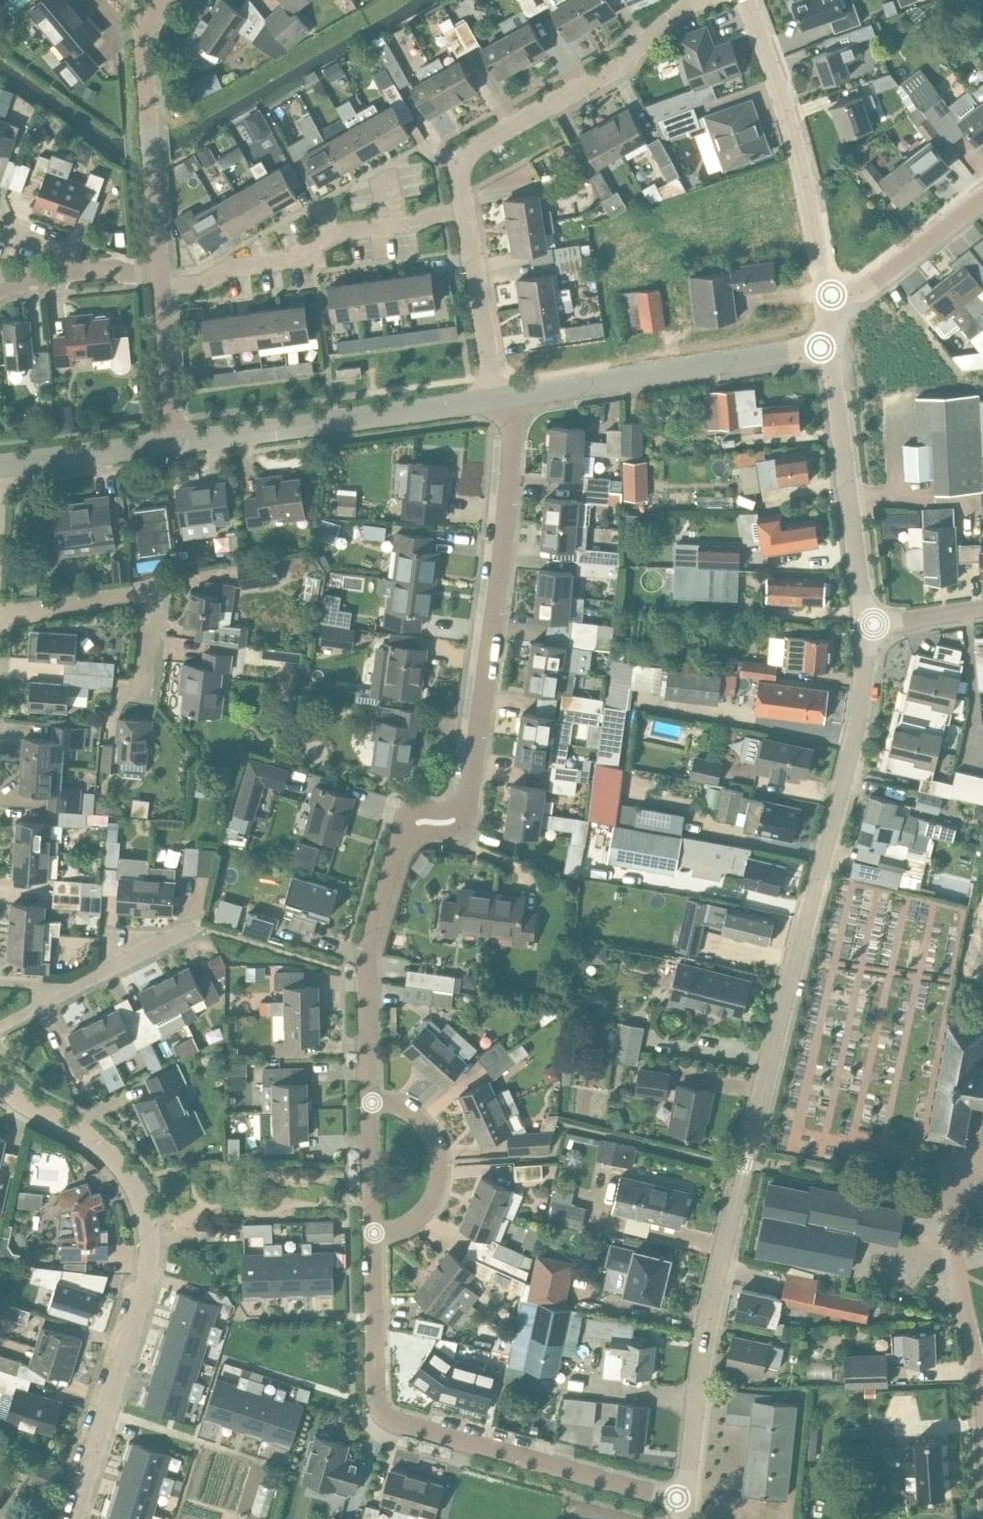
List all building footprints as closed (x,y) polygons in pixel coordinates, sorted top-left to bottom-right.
[(75,8),(78,5),(73,0),(40,0),(30,8),(68,54),(53,67),(72,89),(99,66),(82,46),(99,31),(85,14),(82,16),(75,8)] [(265,17),(251,0),(245,0),(239,10),(224,0),(220,0),(212,12),(215,14),(209,22),(200,16),(185,38),(218,60),(233,38),(230,36),(236,28),(252,39),(265,20),(266,20),(267,19),(265,17)] [(266,20),(289,48),(311,29),(293,8),(302,0),(285,0),(265,17),(267,19),(266,20)] [(533,0),(518,0),(527,17),(539,10),(533,0)] [(539,10),(550,4),(547,0),(533,0),(539,10)] [(579,0),(569,0),(553,9),(569,37),(592,24),(579,0)] [(592,24),(616,11),(610,0),(579,0),(592,24)] [(854,0),(794,0),(795,3),(791,4),(795,15),(799,14),(803,26),(830,17),(835,32),(861,23),(854,0)] [(897,13),(893,1),(884,5),(887,16),(897,13)] [(456,25),(469,49),(480,43),(467,19),(465,19),(464,17),(455,22),(456,25)] [(507,35),(522,63),(546,50),(530,22),(507,35)] [(824,83),(850,74),(845,61),(862,54),(856,40),(876,33),(872,22),(823,40),(827,51),(814,56),(824,83)] [(469,49),(456,25),(444,31),(457,55),(469,49)] [(714,46),(706,26),(679,36),(685,53),(684,55),(696,88),(695,88),(701,103),(719,96),(713,82),(723,78),(741,71),(730,41),(714,46)] [(395,81),(399,87),(410,81),(384,34),(378,37),(378,35),(372,38),(395,81)] [(522,63),(507,35),(483,48),(499,76),(522,63)] [(430,61),(452,102),(476,89),(460,60),(446,68),(439,55),(430,61)] [(339,60),(325,67),(332,80),(346,73),(339,60)] [(452,102),(430,61),(420,66),(426,79),(413,86),(429,115),(452,102)] [(948,106),(920,67),(901,82),(929,117),(945,137),(944,137),(950,144),(967,131),(969,133),(977,142),(982,137),(982,107),(971,92),(970,92),(979,103),(959,119),(948,106)] [(196,96),(222,84),(216,70),(190,82),(196,96)] [(890,72),(872,79),(876,91),(899,83),(890,72)] [(391,104),(379,111),(374,102),(365,107),(386,145),(409,132),(403,121),(414,116),(398,88),(399,87),(395,81),(383,88),(391,104)] [(971,92),(982,107),(982,82),(971,92)] [(323,86),(314,91),(318,97),(322,99),(328,95),(323,86)] [(872,92),(832,106),(842,136),(871,127),(864,108),(876,104),(872,92)] [(760,125),(759,125),(757,125),(756,126),(754,118),(755,117),(756,116),(756,115),(756,114),(751,99),(698,118),(694,106),(660,119),(667,137),(688,129),(691,136),(711,129),(724,166),(769,150),(761,128),(761,127),(761,126),(760,126),(760,125)] [(259,107),(244,115),(256,137),(270,129),(259,107)] [(386,145),(365,107),(343,119),(348,128),(364,157),(386,145)] [(608,120),(623,148),(645,136),(629,109),(608,120)] [(326,140),(310,113),(297,120),(305,135),(287,145),(295,160),(305,155),(312,167),(303,172),(310,184),(318,179),(320,182),(342,170),(326,140)] [(906,159),(925,183),(949,164),(934,145),(944,137),(945,137),(929,117),(918,126),(930,140),(906,159)] [(9,153),(19,125),(0,118),(0,150),(9,153)] [(623,148),(608,120),(582,135),(598,163),(623,148)] [(49,137),(43,124),(31,129),(37,143),(49,137)] [(326,140),(342,170),(364,157),(348,128),(326,140)] [(659,137),(648,143),(669,181),(679,174),(659,137)] [(223,168),(217,157),(210,145),(198,152),(206,166),(217,160),(222,168),(223,168)] [(217,157),(223,168),(245,155),(240,145),(217,157)] [(54,214),(67,176),(48,169),(52,158),(40,154),(32,177),(43,180),(33,207),(54,214)] [(6,166),(15,169),(18,161),(9,158),(6,166)] [(269,172),(262,159),(250,166),(257,178),(258,178),(276,207),(297,195),(293,188),(302,183),(289,161),(269,172)] [(925,183),(906,159),(883,177),(871,162),(861,170),(877,190),(887,182),(902,201),(925,183)] [(12,177),(15,169),(6,166),(3,174),(12,177)] [(614,192),(600,169),(589,176),(612,216),(628,207),(618,190),(614,192)] [(67,176),(54,214),(75,221),(84,196),(96,200),(104,176),(91,171),(87,182),(67,176)] [(9,185),(12,177),(3,174),(1,182),(9,185)] [(579,174),(542,180),(544,194),(581,188),(579,174)] [(236,190),(254,219),(276,207),(258,178),(257,178),(236,190)] [(254,219),(236,190),(214,203),(230,232),(254,219)] [(506,199),(510,225),(552,218),(551,208),(540,210),(538,194),(506,199)] [(230,232),(214,203),(195,213),(192,208),(177,216),(191,241),(202,235),(208,245),(230,232)] [(546,247),(544,232),(554,231),(552,218),(510,225),(514,252),(546,247)] [(974,245),(982,256),(982,238),(974,245)] [(554,259),(581,255),(579,243),(552,247),(554,259)] [(982,327),(982,267),(969,249),(951,263),(956,269),(944,278),(982,327)] [(581,255),(554,259),(556,273),(584,268),(581,255)] [(776,287),(773,259),(741,263),(742,267),(730,269),(730,270),(690,276),(696,322),(736,317),(733,289),(745,287),(746,291),(776,287)] [(431,270),(405,274),(410,307),(435,303),(431,270)] [(564,288),(553,289),(550,273),(519,278),(523,304),(565,297),(564,288)] [(405,274),(380,277),(385,310),(410,307),(405,274)] [(380,277),(355,281),(360,313),(385,310),(380,277)] [(982,327),(944,278),(932,288),(928,282),(910,296),(935,327),(936,327),(942,335),(947,336),(960,326),(969,337),(982,327)] [(360,313),(355,281),(330,284),(334,317),(360,313)] [(661,288),(619,293),(624,333),(666,327),(661,288)] [(559,326),(556,312),(574,309),(572,297),(565,298),(565,297),(523,304),(527,331),(559,326)] [(280,307),(285,340),(309,337),(305,303),(280,307)] [(285,340),(280,307),(255,310),(259,343),(285,340)] [(259,343),(255,310),(229,314),(234,347),(259,343)] [(234,347),(229,314),(204,317),(208,350),(234,347)] [(75,365),(74,355),(114,351),(115,362),(116,366),(119,369),(122,370),(126,368),(129,364),(130,360),(127,335),(111,337),(109,317),(81,320),(80,315),(67,316),(69,333),(54,335),(57,367),(75,365)] [(49,350),(32,351),(29,319),(4,321),(7,366),(32,364),(33,380),(52,378),(49,350)] [(592,322),(565,326),(567,339),(594,334),(592,322)] [(438,326),(422,328),(424,339),(440,337),(438,326)] [(388,333),(389,344),(405,342),(404,331),(388,333)] [(389,344),(388,333),(372,335),(373,346),(389,344)] [(353,338),(337,340),(339,351),(355,349),(353,338)] [(312,360),(296,362),(298,373),(314,370),(312,360)] [(262,366),(264,377),(279,375),(277,364),(262,366)] [(338,378),(362,375),(361,365),(337,368),(338,378)] [(264,377),(262,366),(246,369),(247,380),(264,377)] [(211,373),(213,384),(229,382),(227,371),(211,373)] [(757,406),(755,388),(706,392),(709,427),(741,425),(741,423),(764,421),(765,432),(801,429),(800,425),(802,423),(801,417),(800,416),(798,402),(757,406)] [(980,399),(980,393),(916,397),(919,442),(904,442),(906,477),(934,476),(935,492),(981,490),(982,489),(982,454),(980,399)] [(622,421),(622,453),(643,453),(643,421),(622,421)] [(550,449),(621,455),(621,428),(607,428),(607,441),(584,439),(585,428),(552,425),(550,449)] [(621,455),(550,449),(548,473),(581,475),(583,452),(621,455)] [(766,460),(764,449),(731,453),(734,473),(743,472),(743,465),(766,462),(769,478),(759,479),(760,487),(785,483),(785,487),(794,485),(793,482),(811,479),(809,466),(810,465),(809,459),(808,458),(807,453),(766,460)] [(442,517),(446,464),(412,461),(411,474),(402,473),(401,491),(406,492),(404,514),(442,517)] [(624,497),(647,497),(647,461),(624,461),(624,497)] [(583,488),(610,490),(611,477),(584,475),(583,488)] [(266,524),(265,516),(286,513),(287,517),(305,515),(300,477),(271,481),(270,476),(257,477),(259,493),(244,495),(249,527),(266,524)] [(185,536),(216,532),(215,522),(229,520),(224,481),(179,487),(185,536)] [(592,501),(608,503),(610,490),(583,488),(582,500),(546,497),(544,520),(590,524),(592,501)] [(331,496),(330,511),(335,511),(335,513),(356,514),(357,494),(336,493),(336,496),(331,496)] [(88,502),(55,506),(62,554),(114,547),(108,497),(88,499),(88,502)] [(925,566),(925,581),(958,579),(957,562),(956,545),(955,511),(923,513),(923,525),(924,546),(912,547),(910,549),(908,553),(908,562),(911,565),(913,567),(925,566)] [(785,523),(784,512),(757,516),(762,554),(819,545),(817,531),(818,530),(817,525),(816,524),(815,519),(785,523)] [(638,514),(628,514),(627,537),(637,538),(638,514)] [(896,515),(884,516),(885,536),(897,535),(896,515)] [(324,518),(318,538),(335,543),(342,524),(324,518)] [(578,547),(588,548),(590,524),(544,520),(542,544),(578,547)] [(387,526),(364,523),(363,537),(385,540),(387,526)] [(434,582),(438,551),(431,550),(433,536),(394,531),(392,548),(399,549),(395,577),(434,582)] [(675,565),(739,568),(741,544),(699,543),(698,553),(675,552),(675,565)] [(957,562),(981,561),(982,575),(982,549),(981,549),(981,544),(956,545),(957,562)] [(577,559),(620,563),(621,550),(578,547),(577,559)] [(276,555),(237,561),(241,587),(280,581),(276,555)] [(127,557),(111,559),(113,579),(130,578),(127,557)] [(619,576),(620,563),(577,559),(576,573),(619,576)] [(739,568),(675,565),(674,594),(738,597),(739,568)] [(538,592),(571,595),(573,571),(540,568),(538,592)] [(430,614),(434,582),(395,577),(392,605),(386,604),(384,623),(420,627),(422,613),(430,614)] [(826,604),(827,579),(768,577),(767,601),(826,604)] [(21,580),(20,591),(36,593),(37,581),(21,580)] [(192,591),(190,608),(193,608),(191,620),(200,621),(198,641),(245,647),(247,628),(229,625),(235,584),(206,581),(204,593),(192,591)] [(536,616),(582,620),(584,597),(571,596),(571,595),(538,592),(536,616)] [(571,632),(613,637),(614,629),(598,627),(598,622),(572,619),(571,632)] [(322,622),(319,642),(353,647),(356,628),(322,622)] [(29,658),(37,658),(64,660),(64,671),(113,674),(93,673),(94,660),(75,658),(77,632),(32,629),(29,658)] [(530,664),(576,670),(580,645),(611,650),(613,637),(571,632),(570,633),(547,630),(546,642),(533,640),(530,664)] [(830,669),(833,639),(785,634),(782,664),(783,664),(783,668),(802,670),(802,666),(830,669)] [(387,642),(387,646),(376,645),(370,695),(389,698),(390,690),(419,694),(426,647),(387,642)] [(913,672),(910,682),(957,693),(964,663),(959,662),(962,649),(937,643),(934,656),(918,653),(918,652),(917,652),(916,656),(912,655),(909,671),(913,672)] [(262,646),(261,656),(301,660),(302,650),(262,646)] [(204,650),(202,665),(184,662),(182,676),(187,677),(183,708),(221,713),(223,694),(219,694),(222,670),(231,671),(233,653),(204,650)] [(738,659),(737,672),(740,673),(740,674),(776,679),(778,663),(742,658),(742,659),(738,659)] [(718,702),(722,674),(611,659),(605,705),(627,708),(628,706),(631,707),(633,687),(660,691),(660,694),(665,695),(665,696),(718,702)] [(576,671),(576,670),(530,664),(527,687),(563,692),(561,704),(601,710),(603,698),(571,693),(575,671),(576,671)] [(113,674),(64,671),(63,682),(32,679),(30,708),(67,711),(69,694),(88,695),(89,686),(101,687),(101,684),(113,685),(113,674)] [(828,688),(761,680),(757,712),(824,720),(828,688)] [(896,709),(950,722),(957,693),(910,682),(908,692),(904,691),(900,710),(896,709)] [(601,710),(561,704),(559,716),(559,718),(572,720),(600,724),(601,710)] [(409,770),(415,727),(422,728),(424,710),(398,707),(396,722),(377,719),(374,734),(379,735),(374,765),(409,770)] [(895,729),(893,739),(939,750),(946,722),(950,723),(950,722),(896,709),(891,728),(895,729)] [(520,735),(569,742),(572,720),(559,718),(559,716),(523,711),(520,735)] [(145,772),(146,761),(148,736),(151,737),(152,719),(119,716),(117,744),(103,743),(101,769),(119,770),(122,774),(141,775),(145,772)] [(597,760),(619,764),(625,726),(603,722),(597,760)] [(22,763),(63,766),(65,746),(85,747),(86,726),(53,723),(52,738),(24,736),(22,763)] [(569,742),(520,735),(516,759),(552,764),(551,776),(577,780),(579,767),(565,765),(569,742)] [(814,749),(765,738),(764,740),(760,739),(756,754),(761,755),(757,771),(773,775),(773,776),(785,779),(785,777),(797,780),(799,773),(808,775),(814,749)] [(951,796),(954,783),(933,778),(939,750),(893,739),(890,749),(886,749),(882,768),(886,769),(886,770),(887,770),(887,769),(922,777),(920,789),(951,796)] [(695,754),(691,777),(718,783),(723,760),(695,754)] [(284,787),(290,768),(271,762),(252,756),(251,759),(236,810),(249,814),(255,816),(265,784),(265,781),(279,785),(284,787)] [(619,764),(597,760),(589,818),(617,822),(624,766),(619,766),(619,764)] [(63,766),(22,763),(20,789),(48,791),(47,806),(80,808),(82,786),(62,785),(63,766)] [(963,799),(969,773),(957,770),(954,783),(951,796),(963,799)] [(975,802),(981,776),(969,773),(963,799),(975,802)] [(202,776),(198,775),(196,791),(205,793),(207,785),(202,776)] [(575,793),(577,780),(551,776),(549,789),(575,793)] [(981,776),(975,802),(982,804),(982,776),(981,776)] [(542,811),(545,787),(513,782),(510,806),(542,811)] [(793,838),(800,807),(743,795),(745,789),(722,784),(716,817),(738,821),(740,810),(746,812),(743,827),(762,831),(761,835),(771,837),(772,833),(793,838)] [(315,801),(306,830),(341,840),(353,796),(315,785),(311,800),(315,801)] [(919,791),(915,806),(939,812),(943,796),(919,791)] [(954,841),(957,827),(909,815),(911,804),(871,794),(865,819),(916,831),(954,841)] [(97,801),(96,810),(119,813),(121,804),(97,801)] [(634,825),(681,833),(684,813),(637,805),(634,825)] [(542,811),(510,806),(506,830),(539,834),(540,825),(573,830),(571,843),(586,845),(589,819),(542,812),(542,811)] [(59,809),(58,823),(85,825),(86,811),(59,809)] [(916,831),(865,819),(859,842),(884,849),(876,879),(901,885),(903,878),(920,882),(925,858),(906,853),(908,844),(912,845),(916,831)] [(58,850),(59,836),(50,835),(51,823),(18,820),(16,847),(49,850),(58,850)] [(634,826),(614,823),(608,860),(675,872),(679,855),(731,866),(730,870),(745,873),(743,882),(778,890),(778,887),(781,888),(783,880),(780,879),(784,864),(736,853),(738,845),(681,834),(681,833),(634,825),(634,826)] [(149,865),(149,857),(120,855),(121,840),(107,839),(105,867),(117,868),(116,876),(121,877),(118,908),(145,910),(149,865)] [(298,840),(291,860),(313,867),(319,846),(298,840)] [(196,874),(199,847),(198,847),(198,846),(185,845),(183,873),(196,874)] [(49,850),(16,847),(14,874),(47,877),(49,850)] [(149,865),(145,910),(173,912),(176,867),(149,865)] [(293,875),(285,901),(296,904),(290,923),(314,930),(320,911),(330,914),(338,888),(293,875)] [(54,891),(102,894),(103,885),(82,884),(82,880),(54,878),(54,891)] [(489,931),(495,893),(461,888),(459,901),(445,899),(440,932),(455,934),(456,926),(489,931)] [(102,894),(54,891),(53,905),(80,907),(81,894),(102,895),(102,894)] [(495,893),(489,931),(518,935),(517,942),(531,944),(536,913),(522,911),(524,897),(495,893)] [(236,925),(242,902),(220,896),(214,919),(236,925)] [(10,929),(60,932),(61,920),(44,919),(45,904),(12,902),(10,929)] [(774,917),(728,906),(711,902),(706,920),(717,923),(718,920),(725,922),(722,931),(768,943),(774,917)] [(248,911),(242,931),(269,938),(275,919),(248,911)] [(682,924),(676,948),(697,953),(704,929),(682,924)] [(60,932),(10,929),(9,956),(22,957),(21,971),(50,973),(53,933),(60,934),(60,932)] [(972,937),(970,947),(980,949),(982,939),(972,937)] [(588,943),(588,961),(607,961),(607,943),(588,943)] [(980,949),(970,947),(968,957),(978,959),(980,949)] [(742,1015),(750,980),(680,963),(670,1001),(685,1004),(686,1001),(742,1015)] [(190,965),(167,977),(189,1021),(198,1017),(195,1009),(220,997),(208,972),(196,978),(190,965)] [(265,965),(246,965),(246,980),(266,979),(265,965)] [(408,968),(406,983),(454,989),(456,975),(408,968)] [(286,987),(286,999),(260,999),(260,1013),(286,1013),(286,1012),(319,1012),(319,985),(305,985),(304,970),(275,970),(275,988),(286,987)] [(463,986),(476,987),(478,974),(464,972),(463,986)] [(136,1008),(152,1038),(186,1021),(187,1022),(189,1021),(167,977),(141,990),(147,1003),(136,1008)] [(404,998),(432,1002),(442,1004),(447,1000),(449,990),(406,984),(404,998)] [(555,1006),(535,1007),(542,1024),(557,1013),(555,1006)] [(152,1038),(136,1008),(136,1009),(140,1017),(127,1023),(119,1008),(94,1020),(115,1061),(136,1051),(137,1046),(152,1038)] [(286,1012),(286,1013),(286,1039),(276,1039),(276,1056),(306,1055),(305,1039),(320,1039),(319,1012),(286,1012)] [(425,1066),(458,1030),(448,1021),(442,1028),(431,1018),(423,1019),(416,1026),(420,1030),(405,1047),(425,1066)] [(955,1137),(964,1138),(966,1141),(968,1140),(966,1138),(967,1128),(970,1127),(970,1126),(968,1125),(970,1115),(972,1114),(972,1113),(971,1112),(973,1102),(982,1104),(982,1066),(979,1066),(981,1055),(982,1056),(982,1053),(981,1052),(982,1044),(982,1043),(982,1027),(976,1026),(976,1023),(974,1023),(974,1025),(962,1023),(962,1021),(960,1020),(960,1023),(953,1021),(950,1018),(949,1019),(951,1023),(948,1034),(946,1034),(945,1036),(949,1037),(946,1046),(944,1046),(943,1049),(946,1049),(944,1059),(941,1059),(941,1061),(944,1062),(942,1070),(939,1070),(939,1072),(942,1072),(940,1083),(937,1083),(937,1085),(940,1085),(938,1093),(935,1093),(935,1095),(938,1096),(936,1105),(933,1105),(933,1108),(936,1108),(934,1119),(931,1119),(930,1121),(934,1121),(931,1131),(928,1134),(930,1136),(934,1133),(940,1134),(940,1137),(942,1138),(943,1135),(953,1137),(952,1140),(955,1140),(955,1137)] [(85,1061),(98,1054),(104,1067),(115,1061),(94,1020),(70,1032),(78,1046),(64,1053),(77,1078),(90,1071),(85,1061)] [(619,1020),(612,1058),(637,1063),(644,1025),(619,1020)] [(458,1030),(425,1066),(445,1083),(478,1047),(458,1030)] [(486,1065),(508,1049),(500,1038),(478,1054),(486,1065)] [(524,1055),(517,1045),(509,1050),(508,1049),(486,1065),(494,1076),(524,1055)] [(238,1061),(238,1047),(225,1047),(225,1062),(238,1061)] [(564,1057),(563,1081),(574,1082),(575,1069),(581,1070),(581,1058),(564,1057)] [(238,1061),(225,1062),(226,1074),(247,1074),(247,1061),(238,1061)] [(144,1077),(152,1095),(137,1102),(145,1119),(150,1117),(163,1147),(203,1129),(194,1110),(188,1113),(179,1091),(189,1087),(177,1062),(144,1077)] [(275,1106),(307,1105),(306,1067),(265,1068),(266,1082),(274,1081),(275,1106)] [(678,1087),(667,1085),(670,1072),(641,1067),(637,1090),(676,1098),(671,1130),(702,1135),(707,1109),(709,1110),(713,1090),(679,1084),(678,1087)] [(472,1117),(515,1099),(509,1086),(496,1092),(491,1079),(461,1092),(472,1117)] [(515,1099),(472,1117),(482,1141),(512,1128),(507,1116),(520,1110),(515,1099)] [(307,1105),(275,1106),(275,1109),(260,1110),(260,1136),(265,1136),(265,1151),(294,1151),(293,1135),(308,1135),(307,1105)] [(539,1135),(512,1136),(513,1152),(549,1150),(559,1114),(548,1114),(547,1116),(544,1119),(542,1125),(544,1131),(539,1131),(539,1135)] [(601,1140),(596,1161),(632,1169),(636,1148),(601,1140)] [(228,1144),(228,1159),(240,1159),(241,1144),(228,1144)] [(542,1162),(514,1164),(515,1179),(543,1177),(542,1162)] [(3,1211),(12,1171),(0,1169),(0,1211),(3,1211)] [(680,1226),(689,1190),(621,1173),(613,1209),(680,1226)] [(471,1199),(502,1212),(512,1187),(481,1174),(471,1199)] [(105,1203),(100,1191),(93,1194),(88,1182),(61,1191),(65,1203),(60,1204),(61,1211),(74,1209),(78,1234),(58,1237),(58,1243),(61,1242),(62,1257),(109,1256),(108,1229),(100,1229),(100,1203),(105,1203)] [(850,1269),(857,1233),(898,1242),(905,1210),(864,1202),(865,1197),(812,1186),(811,1191),(770,1183),(764,1214),(765,1214),(758,1250),(850,1269)] [(554,1198),(549,1220),(582,1228),(587,1206),(554,1198)] [(461,1224),(492,1237),(502,1212),(471,1199),(461,1224)] [(332,1220),(308,1221),(308,1237),(320,1236),(320,1232),(332,1232),(332,1220)] [(0,1234),(0,1247),(9,1248),(13,1224),(2,1223),(0,1234)] [(494,1253),(529,1269),(532,1257),(500,1240),(494,1253)] [(274,1242),(275,1291),(288,1291),(288,1296),(305,1296),(305,1290),(304,1290),(303,1253),(282,1253),(282,1241),(274,1242)] [(312,1252),(312,1241),(303,1241),(303,1253),(304,1290),(305,1290),(317,1290),(317,1295),(333,1295),(333,1290),(334,1290),(333,1252),(312,1252)] [(263,1291),(275,1291),(274,1242),(264,1242),(264,1254),(244,1254),(245,1292),(246,1292),(246,1298),(263,1297),(263,1291)] [(636,1249),(613,1243),(608,1262),(632,1268),(626,1291),(661,1299),(671,1257),(636,1248),(636,1249)] [(469,1255),(464,1261),(449,1249),(432,1269),(473,1302),(479,1294),(465,1282),(473,1272),(522,1293),(529,1269),(494,1253),(489,1263),(469,1255)] [(569,1262),(538,1255),(529,1296),(560,1302),(569,1262)] [(89,1319),(97,1291),(85,1288),(88,1282),(83,1281),(87,1271),(55,1266),(37,1265),(32,1280),(57,1287),(51,1307),(89,1319)] [(473,1302),(432,1269),(415,1290),(456,1324),(473,1302)] [(819,1278),(795,1273),(788,1271),(788,1272),(783,1296),(773,1294),(743,1287),(737,1314),(778,1323),(783,1301),(831,1312),(830,1317),(841,1320),(842,1315),(867,1320),(872,1300),(817,1288),(819,1278)] [(219,1335),(222,1326),(212,1323),(218,1303),(181,1292),(172,1320),(219,1335)] [(521,1296),(507,1363),(524,1367),(558,1374),(563,1352),(575,1354),(584,1309),(521,1296)] [(27,1322),(31,1310),(0,1300),(0,1313),(27,1322)] [(232,1311),(234,1304),(225,1301),(223,1308),(232,1311)] [(613,1332),(611,1346),(605,1345),(605,1351),(599,1350),(598,1358),(604,1359),(602,1377),(622,1379),(623,1372),(652,1375),(656,1341),(640,1340),(641,1334),(631,1333),(632,1322),(620,1320),(620,1317),(605,1315),(604,1325),(611,1326),(610,1332),(613,1332)] [(440,1337),(441,1337),(444,1322),(416,1316),(413,1331),(440,1337)] [(217,1344),(219,1335),(172,1320),(164,1348),(159,1347),(200,1360),(206,1340),(217,1344)] [(36,1345),(76,1358),(83,1338),(42,1325),(36,1345)] [(906,1331),(893,1331),(893,1348),(887,1348),(887,1352),(846,1353),(847,1383),(890,1382),(889,1363),(937,1362),(936,1330),(906,1331)] [(726,1367),(762,1374),(765,1363),(780,1366),(785,1346),(770,1342),(734,1334),(726,1367)] [(458,1341),(441,1337),(440,1337),(435,1344),(434,1343),(411,1376),(425,1387),(423,1389),(418,1391),(418,1397),(423,1400),(428,1398),(428,1393),(430,1390),(438,1396),(487,1410),(497,1370),(456,1357),(455,1357),(458,1341)] [(36,1345),(30,1365),(21,1362),(22,1360),(0,1353),(0,1367),(44,1381),(48,1370),(70,1377),(76,1358),(36,1345)] [(159,1364),(155,1376),(202,1391),(205,1383),(194,1379),(200,1360),(159,1347),(154,1363),(159,1364)] [(485,1347),(482,1360),(504,1366),(508,1353),(485,1347)] [(213,1376),(216,1365),(208,1363),(205,1373),(213,1376)] [(0,1367),(0,1389),(15,1393),(7,1417),(53,1432),(62,1401),(28,1390),(32,1378),(44,1382),(44,1381),(0,1367)] [(237,1385),(218,1379),(205,1420),(221,1425),(223,1420),(235,1424),(250,1376),(252,1370),(243,1367),(237,1385)] [(182,1416),(189,1396),(199,1399),(202,1391),(155,1376),(151,1389),(146,1387),(141,1403),(182,1416)] [(265,1381),(263,1380),(250,1376),(235,1424),(247,1428),(245,1433),(261,1438),(274,1397),(261,1393),(265,1381)] [(303,1406),(283,1400),(287,1388),(278,1385),(274,1397),(261,1438),(262,1438),(263,1433),(275,1437),(273,1442),(289,1447),(303,1406)] [(745,1491),(787,1496),(797,1403),(770,1400),(771,1393),(731,1389),(727,1420),(752,1422),(745,1491)] [(601,1439),(616,1440),(615,1445),(644,1448),(649,1405),(620,1402),(618,1424),(602,1423),(601,1439)] [(867,1426),(840,1427),(841,1442),(868,1440),(867,1426)] [(304,1478),(335,1486),(336,1491),(348,1494),(352,1490),(355,1491),(364,1460),(351,1457),(352,1454),(350,1449),(347,1449),(349,1442),(332,1438),(331,1434),(321,1431),(318,1434),(316,1433),(315,1438),(310,1439),(307,1451),(310,1455),(304,1478)] [(917,1444),(875,1447),(876,1465),(898,1464),(898,1472),(919,1471),(920,1494),(946,1492),(943,1436),(917,1437),(917,1444)] [(164,1473),(171,1453),(129,1440),(124,1457),(128,1458),(125,1470),(182,1488),(185,1479),(175,1476),(175,1477),(164,1473)] [(416,1475),(390,1468),(381,1499),(396,1504),(391,1518),(405,1518),(408,1507),(416,1475)] [(116,1481),(112,1496),(153,1509),(159,1491),(169,1494),(170,1492),(180,1496),(182,1488),(125,1470),(121,1483),(116,1481)] [(408,1507),(433,1514),(442,1483),(416,1475),(408,1507)] [(109,1518),(150,1518),(153,1509),(112,1496),(106,1513),(111,1514),(109,1518)] [(363,1518),(377,1518),(380,1508),(366,1505),(363,1518)]
